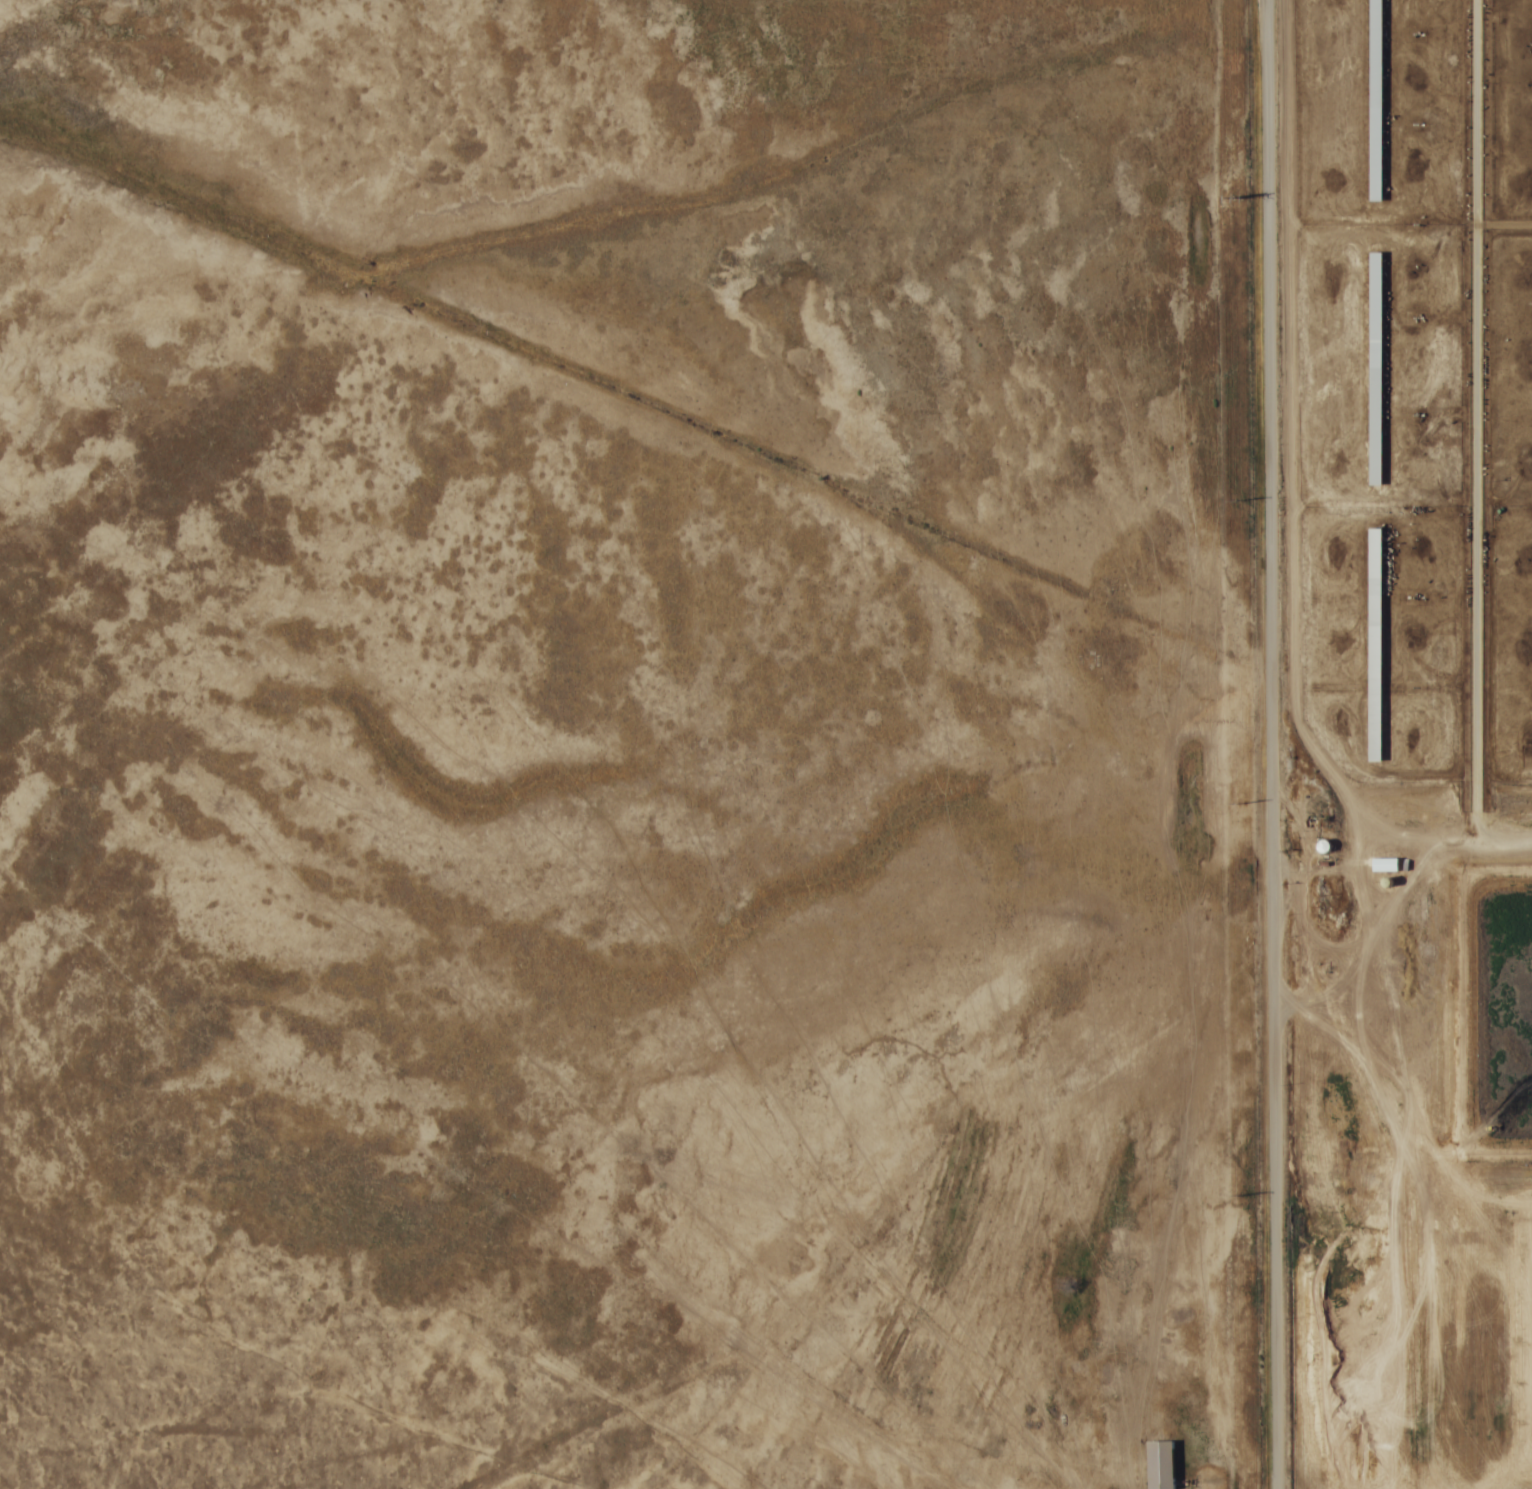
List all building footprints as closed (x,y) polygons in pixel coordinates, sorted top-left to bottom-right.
[(1381,199),(1381,0),(1368,0),(1368,199),(1381,199)] [(1381,250),(1368,250),(1368,484),(1381,484),(1381,250)] [(1367,760),(1381,760),(1381,527),(1367,527),(1367,760)] [(1397,856),(1371,856),(1371,870),(1397,870),(1397,856)] [(1146,1439),(1146,1488),(1172,1488),(1172,1439),(1146,1439)]
